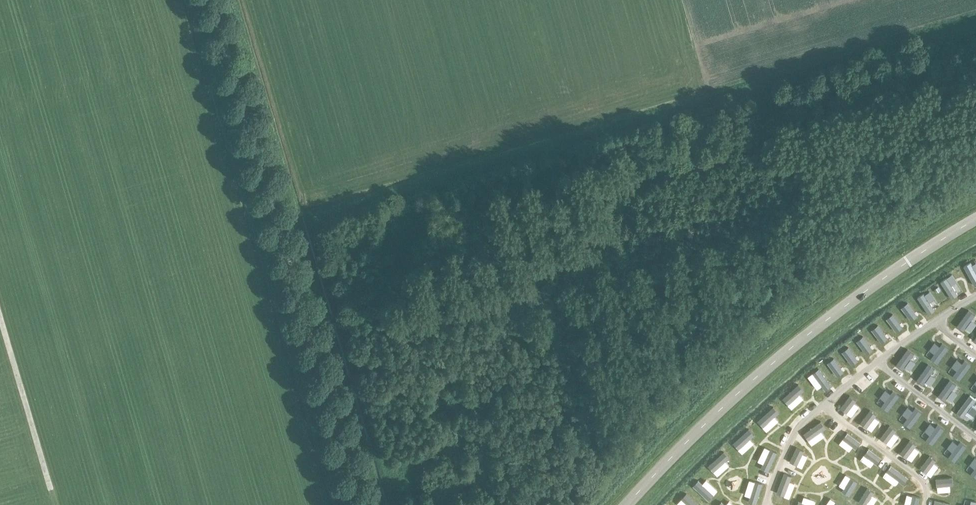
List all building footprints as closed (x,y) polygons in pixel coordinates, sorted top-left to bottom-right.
[(975,285),(975,273),(971,263),(965,267),(975,285)] [(951,298),(957,295),(948,278),(941,281),(951,298)] [(929,314),(935,310),(924,294),(918,298),(929,314)] [(916,316),(908,303),(902,307),(910,320),(916,316)] [(975,315),(968,310),(957,325),(964,330),(975,315)] [(902,327),(893,314),(888,319),(896,331),(902,327)] [(888,338),(878,325),(872,330),(882,342),(888,338)] [(872,349),(863,337),(857,341),(867,354),(872,349)] [(938,363),(949,348),(942,343),(931,358),(938,363)] [(857,359),(848,347),(843,352),(852,364),(857,359)] [(914,353),(908,349),(896,364),(903,369),(914,353)] [(843,371),(834,358),(827,363),(837,376),(843,371)] [(960,380),(971,365),(964,360),(953,375),(960,380)] [(923,384),(935,369),(928,364),(917,379),(923,384)] [(831,385),(819,369),(813,373),(826,389),(831,385)] [(945,400),(956,385),(949,380),(938,395),(945,400)] [(783,398),(788,404),(803,389),(798,384),(783,398)] [(899,395),(893,390),(882,405),(888,410),(899,395)] [(856,400),(850,395),(841,407),(847,412),(856,400)] [(975,400),(975,399),(970,395),(957,413),(964,417),(975,400)] [(758,421),(763,426),(779,411),(774,406),(758,421)] [(922,413),(915,408),(903,423),(910,428),(922,413)] [(861,423),(866,427),(876,415),(870,411),(861,423)] [(826,428),(821,421),(803,434),(808,441),(826,428)] [(944,429),(937,424),(926,439),(933,444),(944,429)] [(881,438),(887,442),(896,430),(891,426),(881,438)] [(733,443),(738,449),(754,434),(749,428),(733,443)] [(860,441),(848,432),(842,439),(855,448),(860,441)] [(901,453),(907,457),(917,445),(910,440),(901,453)] [(948,457),(955,462),(966,447),(960,442),(948,457)] [(804,451),(797,447),(789,462),(797,466),(804,451)] [(882,457),(869,448),(864,455),(877,464),(882,457)] [(770,449),(760,469),(768,472),(778,453),(770,449)] [(710,465),(715,469),(727,456),(723,452),(710,465)] [(920,468),(927,472),(936,460),(930,455),(920,468)] [(908,477),(891,465),(886,472),(903,484),(908,477)] [(792,476),(784,473),(776,493),(784,496),(792,476)] [(849,496),(857,482),(850,477),(841,491),(849,496)] [(936,478),(937,486),(953,485),(952,477),(936,478)] [(698,478),(692,485),(709,499),(715,493),(698,478)] [(749,503),(756,504),(762,484),(755,482),(749,503)] [(867,488),(859,502),(864,504),(867,504),(875,492),(867,488)] [(682,498),(689,504),(697,504),(698,504),(687,493),(682,498)] [(921,497),(912,495),(910,504),(919,504),(921,497)]
